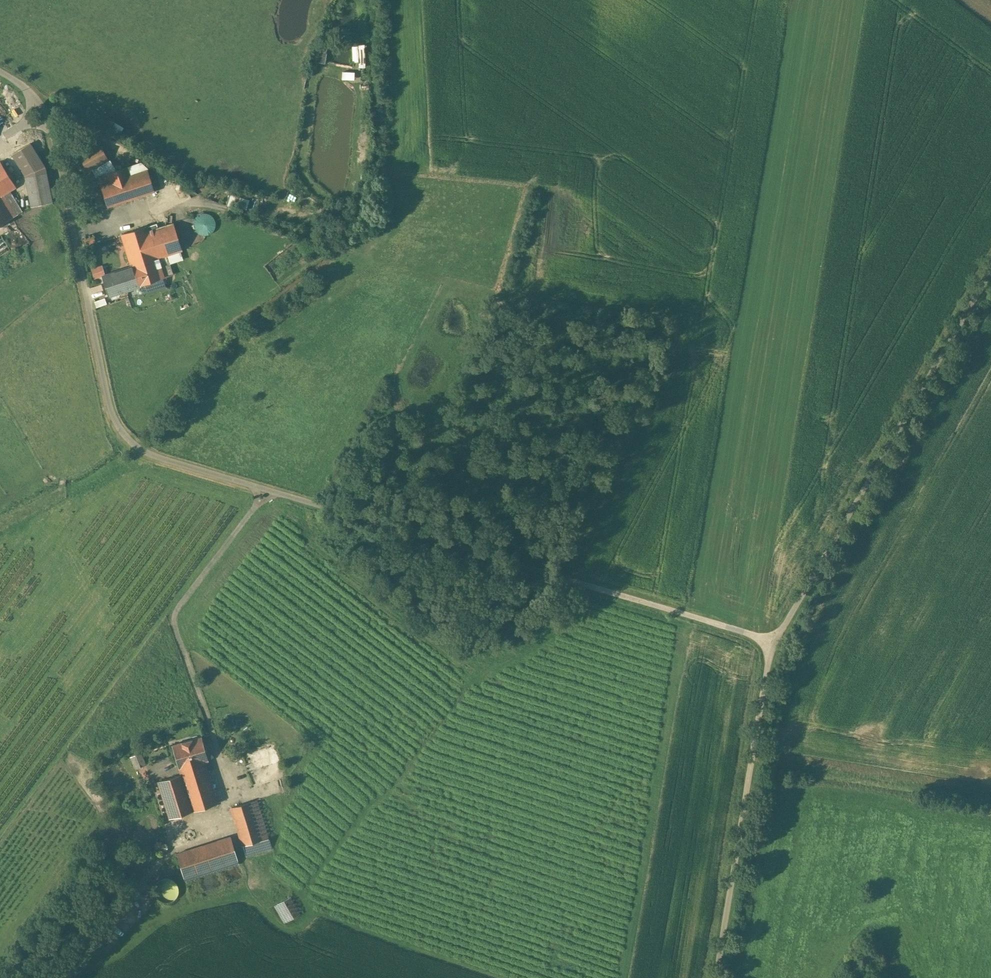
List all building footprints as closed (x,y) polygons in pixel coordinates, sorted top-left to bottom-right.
[(326,49),(318,50),(318,61),(327,61),(326,49)] [(342,70),(342,78),(355,79),(355,70),(342,70)] [(115,121),(109,132),(118,137),(124,126),(115,121)] [(30,143),(9,156),(18,172),(39,159),(30,143)] [(109,161),(100,145),(78,157),(87,173),(109,161)] [(0,162),(0,225),(16,215),(6,199),(7,199),(4,194),(16,187),(0,162)] [(130,176),(127,167),(107,173),(109,182),(101,185),(107,206),(154,191),(147,170),(130,176)] [(45,173),(26,177),(32,207),(52,203),(45,173)] [(208,215),(202,215),(197,217),(194,222),(193,228),(196,233),(201,237),(207,237),(212,234),(215,229),(216,224),(213,218),(208,215)] [(122,235),(130,267),(167,255),(182,250),(174,223),(158,228),(156,223),(122,235)] [(94,236),(82,240),(84,245),(95,242),(94,236)] [(173,273),(167,255),(130,267),(103,277),(109,296),(173,273)] [(105,296),(94,300),(97,306),(108,302),(105,296)] [(254,734),(258,745),(271,741),(267,730),(254,734)] [(171,745),(179,768),(204,761),(208,760),(200,737),(171,745)] [(136,767),(147,762),(141,749),(130,755),(136,767)] [(218,804),(204,761),(179,768),(181,774),(158,780),(169,819),(218,804)] [(268,839),(257,800),(231,807),(242,846),(268,839)] [(238,860),(230,836),(177,854),(182,878),(238,860)] [(178,888),(175,882),(170,878),(163,879),(157,882),(154,889),(155,895),(160,900),(167,902),(173,900),(177,895),(178,888)]
